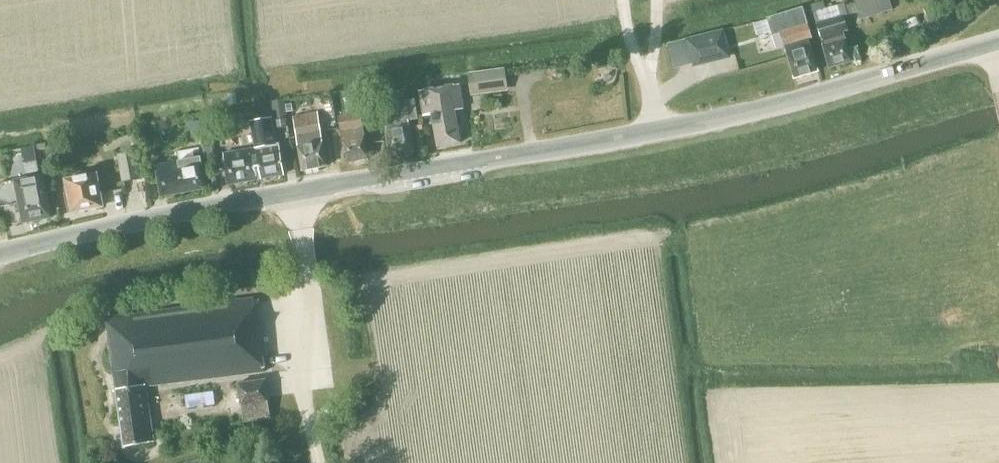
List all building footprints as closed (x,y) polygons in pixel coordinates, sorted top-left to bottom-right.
[(843,17),(858,12),(861,20),(892,10),(889,0),(862,0),(845,6),(844,3),(825,8),(823,1),(811,4),(817,23),(816,24),(829,68),(851,61),(843,33),(848,31),(843,17)] [(811,38),(805,19),(803,8),(769,18),(773,35),(780,32),(785,46),(784,47),(794,78),(817,71),(807,40),(811,38)] [(724,31),(687,40),(692,64),(693,67),(730,58),(724,31)] [(687,40),(668,44),(673,68),(692,64),(687,40)] [(508,91),(505,68),(468,73),(471,96),(508,91)] [(454,111),(462,109),(458,85),(419,92),(423,116),(431,115),(437,147),(460,143),(454,111)] [(288,118),(285,99),(272,101),(275,120),(288,118)] [(408,120),(417,119),(413,100),(382,105),(390,155),(412,151),(408,120)] [(302,171),(327,166),(317,112),(292,117),(302,171)] [(346,163),(368,159),(360,113),(337,117),(346,163)] [(260,179),(283,174),(278,143),(275,144),(271,118),(250,122),(255,149),(222,154),(228,184),(256,179),(256,177),(260,177),(260,179)] [(286,119),(276,120),(277,127),(287,126),(286,119)] [(210,134),(212,143),(221,141),(219,131),(210,134)] [(210,138),(201,139),(205,155),(213,154),(210,138)] [(19,148),(25,170),(42,165),(35,143),(19,148)] [(160,197),(206,188),(198,148),(177,152),(179,161),(154,166),(160,197)] [(122,182),(140,179),(135,151),(118,154),(122,182)] [(68,154),(59,156),(61,166),(70,164),(68,154)] [(97,207),(102,207),(96,174),(65,180),(71,212),(88,209),(91,210),(95,209),(97,207)] [(51,218),(46,191),(43,175),(14,181),(17,197),(17,196),(22,223),(51,218)] [(146,388),(263,372),(253,298),(105,318),(123,447),(153,443),(146,388)] [(243,422),(270,418),(267,402),(268,402),(264,380),(237,384),(240,405),(243,422)]
